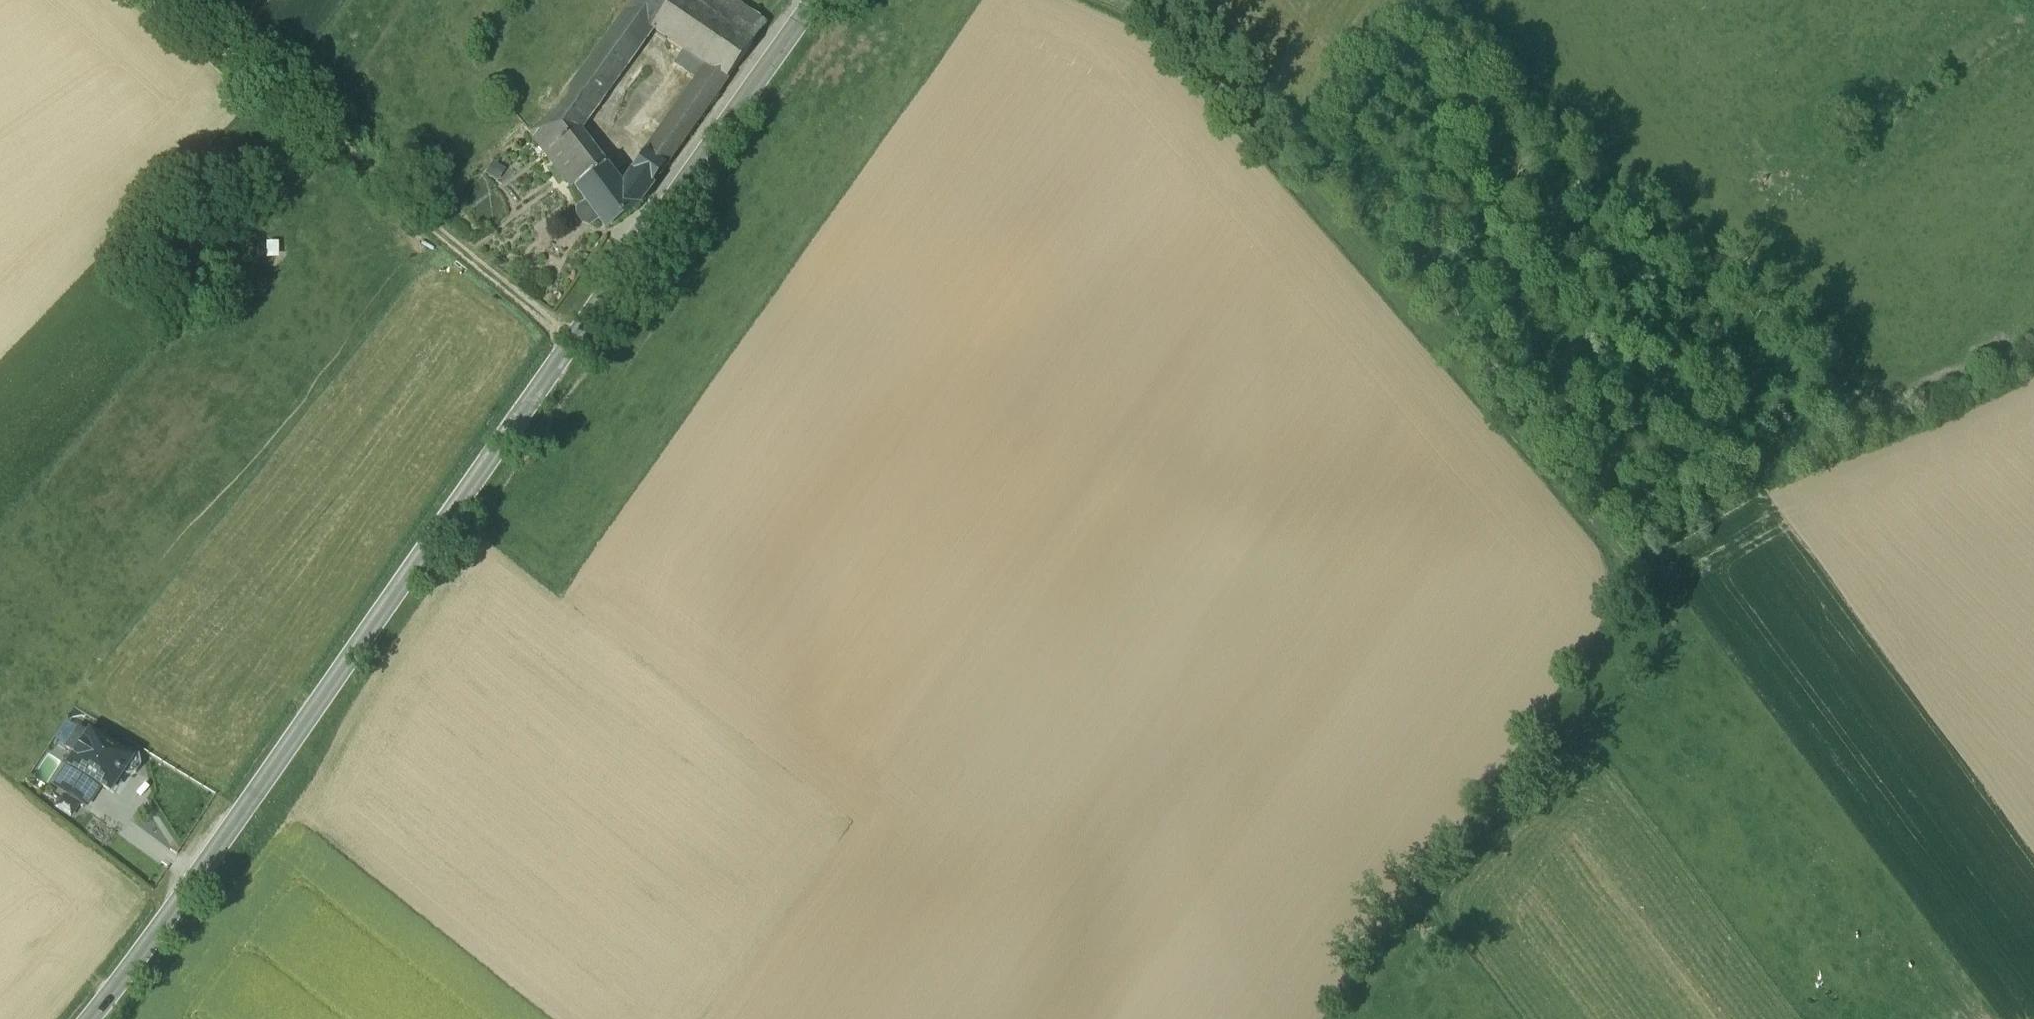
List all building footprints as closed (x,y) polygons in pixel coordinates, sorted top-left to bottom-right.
[(627,12),(650,28),(703,65),(709,70),(727,82),(751,45),(730,30),(688,0),(635,0),(627,12)] [(730,0),(688,0),(730,30),(751,45),(765,25),(730,0)] [(627,12),(546,127),(551,133),(537,143),(565,182),(568,180),(575,190),(604,169),(577,132),(650,28),(627,12)] [(709,70),(634,176),(651,189),(727,82),(709,70)] [(622,194),(604,169),(575,190),(587,207),(579,213),(590,228),(597,223),(605,234),(635,211),(651,189),(634,176),(622,194)] [(79,727),(66,748),(75,754),(88,734),(79,727)] [(75,754),(68,765),(99,785),(109,792),(122,773),(130,760),(121,754),(97,738),(96,739),(88,734),(75,754)] [(138,757),(130,752),(121,754),(130,760),(122,773),(126,776),(135,774),(140,766),(138,757)] [(32,754),(19,772),(36,786),(50,768),(32,754)] [(99,785),(68,765),(55,785),(86,805),(99,785)]
